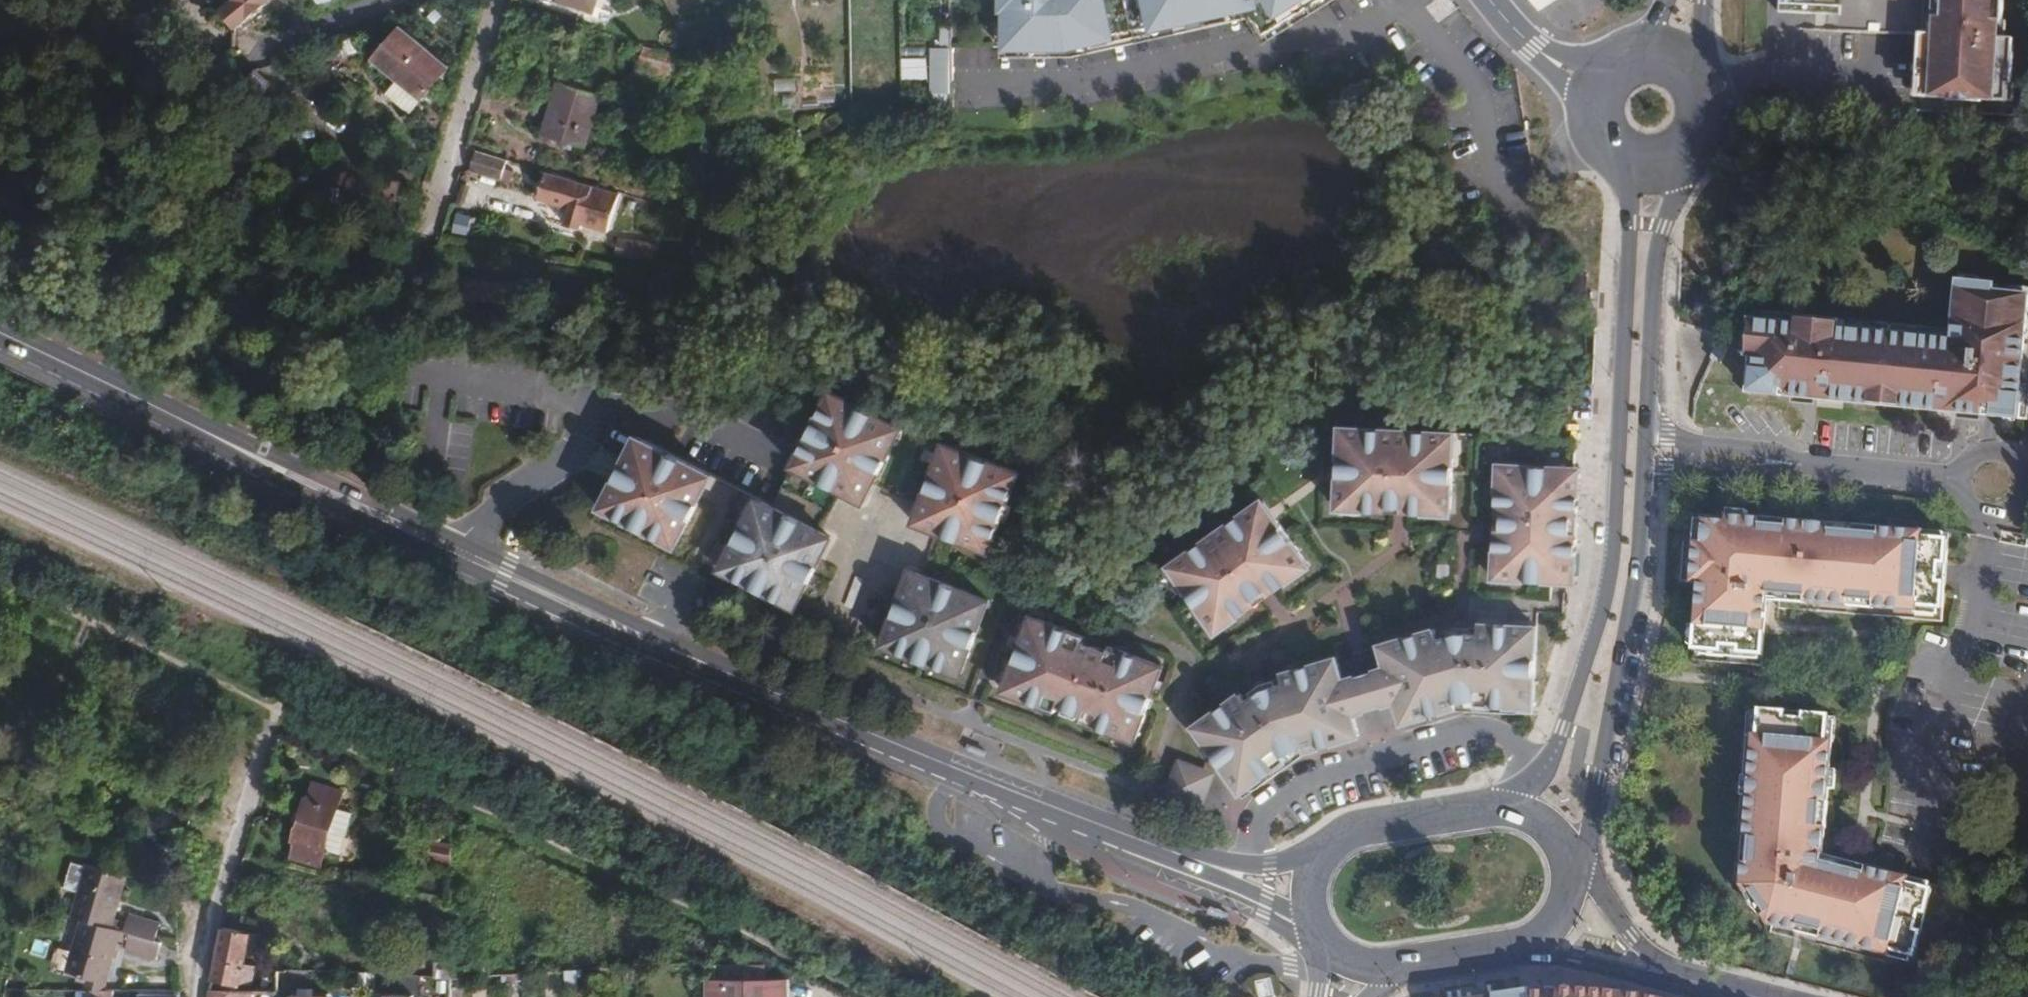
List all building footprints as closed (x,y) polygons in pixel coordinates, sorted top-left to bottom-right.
[(234,29),(268,0),(227,0),(216,10),(234,29)] [(579,9),(581,4),(594,7),(596,0),(547,0),(579,9)] [(1001,21),(1005,22),(1005,47),(1007,47),(1032,47),(1066,47),(1105,38),(1106,38),(1106,35),(1157,23),(1157,27),(1158,26),(1202,17),(1227,11),(1248,6),(1264,32),(1287,18),(1306,6),(1316,0),(1001,0),(1001,21)] [(1306,6),(1311,13),(1331,0),(1316,0),(1306,6)] [(2002,36),(2003,19),(2005,19),(2006,0),(1781,0),(1780,34),(1819,35),(1818,62),(1923,65),(1923,79),(1926,80),(1925,96),(1951,97),(1951,98),(1986,99),(1986,97),(2012,98),(2013,81),(2016,81),(2017,36),(2002,36)] [(1229,19),(1227,11),(1202,17),(1204,24),(1229,19)] [(1291,24),(1287,18),(1264,32),(1268,39),(1291,24)] [(1157,23),(1106,35),(1106,38),(1105,38),(1107,43),(1159,31),(1158,26),(1157,27),(1157,23)] [(395,25),(369,57),(420,96),(444,65),(395,25)] [(673,53),(643,43),(635,72),(665,80),(673,53)] [(950,101),(950,47),(930,48),(931,101),(950,101)] [(1032,47),(1007,47),(1007,55),(1032,55),(1032,47)] [(248,71),(222,100),(237,113),(263,84),(248,71)] [(557,81),(542,133),(583,145),(598,93),(557,81)] [(506,160),(475,150),(471,171),(501,179),(506,160)] [(619,192),(545,171),(539,197),(569,205),(564,223),(581,227),(582,223),(608,230),(619,192)] [(617,252),(651,262),(654,248),(620,239),(617,252)] [(1750,306),(1743,387),(2027,412),(2027,398),(2027,282),(1956,275),(1952,324),(1750,306)] [(514,288),(452,280),(451,296),(513,303),(514,288)] [(1727,339),(1718,335),(1710,354),(1720,358),(1727,339)] [(820,386),(806,412),(811,415),(825,388),(820,386)] [(811,415),(806,412),(780,461),(830,487),(842,463),(854,469),(844,488),(856,494),(889,430),(862,417),(866,410),(825,388),(811,415)] [(892,423),(866,410),(862,417),(889,430),(892,423)] [(1336,448),(1335,496),(1364,496),(1364,503),(1378,503),(1378,497),(1391,497),(1392,471),(1405,471),(1405,504),(1420,504),(1420,497),(1450,498),(1451,450),(1444,450),(1444,422),(1343,420),(1343,448),(1336,448)] [(621,431),(609,455),(615,457),(627,434),(621,431)] [(614,510),(611,515),(663,542),(688,492),(663,479),(669,466),(695,479),(700,470),(627,434),(615,457),(609,455),(588,497),(614,510)] [(938,440),(935,448),(961,458),(963,450),(938,440)] [(931,458),(909,514),(920,518),(927,498),(936,502),(940,503),(930,529),(984,550),(1004,497),(998,494),(1008,467),(963,450),(961,458),(935,448),(931,458)] [(1503,482),(1495,482),(1495,495),(1501,495),(1501,509),(1523,509),(1523,524),(1494,524),(1494,539),(1500,539),(1500,568),(1539,568),(1539,588),(1551,588),(1552,570),(1548,570),(1548,565),(1577,565),(1578,455),(1503,454),(1503,482)] [(1495,454),(1495,482),(1503,482),(1503,454),(1495,454)] [(842,463),(830,487),(841,493),(844,488),(854,469),(842,463)] [(663,479),(688,492),(695,479),(669,466),(663,479)] [(998,494),(1004,497),(1015,470),(1008,467),(998,494)] [(1391,497),(1391,504),(1405,504),(1405,471),(1392,471),(1391,497)] [(844,488),(841,493),(853,499),(856,494),(844,488)] [(742,493),(730,517),(737,521),(749,496),(742,493)] [(735,572),(732,578),(785,604),(804,565),(810,553),(785,540),(791,529),(816,541),(821,532),(749,496),(737,521),(730,517),(709,559),(735,572)] [(588,497),(585,503),(611,515),(614,510),(588,497)] [(920,518),(918,524),(930,529),(940,503),(936,502),(927,498),(920,518)] [(1259,498),(1254,502),(1271,524),(1276,521),(1259,498)] [(1254,502),(1175,562),(1192,584),(1185,589),(1215,628),(1238,611),(1241,615),(1253,606),(1249,602),(1260,593),(1244,572),(1254,564),(1274,590),(1287,580),(1283,575),(1305,558),(1276,521),(1271,524),(1254,502)] [(1501,509),(1495,509),(1494,524),(1523,524),(1523,509),(1501,509)] [(1695,537),(1691,577),(1698,578),(1692,645),(1760,651),(1767,584),(1778,586),(1778,591),(1803,593),(1803,598),(1847,602),(1848,597),(1873,599),(1872,605),(1915,608),(1915,604),(1941,607),(1948,532),(1727,512),(1726,517),(1704,515),(1702,538),(1695,537)] [(920,518),(909,514),(907,520),(918,524),(920,518)] [(785,540),(810,553),(816,541),(791,529),(785,540)] [(1283,575),(1287,580),(1309,563),(1305,558),(1283,575)] [(709,559),(706,565),(732,578),(735,572),(709,559)] [(1192,584),(1175,562),(1169,567),(1185,589),(1192,584)] [(1260,593),(1264,598),(1274,590),(1254,564),(1244,572),(1260,593)] [(895,590),(875,642),(930,664),(932,659),(958,669),(975,625),(968,622),(978,596),(954,587),(905,567),(901,576),(926,586),(921,600),(895,590)] [(901,576),(895,590),(921,600),(926,586),(901,576)] [(1249,602),(1253,606),(1264,598),(1260,593),(1249,602)] [(985,599),(978,596),(968,622),(975,625),(985,599)] [(1380,640),(1384,657),(1394,692),(1398,708),(1429,701),(1431,706),(1460,699),(1460,693),(1465,690),(1479,689),(1478,697),(1507,697),(1508,690),(1537,690),(1539,640),(1539,616),(1508,615),(1508,602),(1479,602),(1478,624),(1463,624),(1463,635),(1452,637),(1451,625),(1437,628),(1433,619),(1403,627),(1405,633),(1380,640)] [(1539,602),(1508,602),(1508,615),(1539,616),(1539,602)] [(1238,611),(1215,628),(1219,632),(1241,615),(1238,611)] [(1027,615),(1018,640),(1023,642),(1033,617),(1027,615)] [(1026,694),(1023,700),(1052,711),(1055,705),(1081,715),(1078,721),(1105,731),(1108,725),(1134,735),(1151,691),(1144,689),(1154,663),(1107,645),(1104,651),(1090,646),(1085,662),(1072,657),(1081,635),(1033,617),(1023,642),(1018,640),(1001,684),(1026,694)] [(1463,624),(1451,625),(1452,637),(1463,635),(1463,624)] [(1379,634),(1380,640),(1405,633),(1403,627),(1379,634)] [(1093,639),(1081,635),(1072,657),(1085,662),(1090,646),(1093,639)] [(1093,639),(1090,646),(1104,651),(1107,645),(1093,639)] [(1334,647),(1307,654),(1309,660),(1336,653),(1334,647)] [(1238,682),(1196,714),(1213,737),(1208,742),(1211,745),(1236,779),(1260,763),(1264,767),(1288,751),(1284,746),(1292,740),(1301,736),(1304,742),(1307,741),(1331,734),(1328,728),(1353,720),(1350,705),(1340,669),(1336,653),(1309,660),(1307,654),(1279,662),(1281,671),(1265,676),(1270,689),(1261,695),(1252,685),(1244,690),(1238,682)] [(1384,657),(1340,669),(1350,705),(1394,692),(1384,657)] [(932,659),(930,664),(955,674),(958,669),(932,659)] [(1161,665),(1154,663),(1144,689),(1151,691),(1161,665)] [(1264,676),(1252,685),(1261,695),(1270,689),(1265,676),(1264,676)] [(1001,684),(999,690),(1023,700),(1026,694),(1001,684)] [(1460,693),(1460,699),(1470,695),(1478,697),(1479,689),(1465,690),(1460,693)] [(1928,913),(1934,891),(1910,885),(1911,879),(1869,868),(1868,873),(1814,859),(1819,800),(1824,800),(1832,705),(1746,698),(1731,870),(1767,921),(1795,929),(1796,923),(1825,932),(1823,937),(1891,955),(1892,950),(1917,957),(1923,933),(1917,931),(1922,912),(1928,913)] [(1429,701),(1398,708),(1401,715),(1431,706),(1429,701)] [(1055,705),(1052,711),(1078,721),(1081,715),(1055,705)] [(1213,737),(1196,714),(1190,718),(1208,742),(1213,737)] [(1328,728),(1331,734),(1356,728),(1353,720),(1328,728)] [(1108,725),(1105,731),(1133,742),(1134,735),(1108,725)] [(1284,746),(1288,751),(1295,745),(1304,742),(1301,736),(1292,740),(1284,746)] [(1207,770),(1178,759),(1166,789),(1196,800),(1207,770)] [(1236,779),(1239,783),(1242,784),(1264,767),(1260,763),(1236,779)] [(323,849),(329,829),(334,813),(335,808),(327,805),(330,797),(320,794),(317,802),(304,798),(292,839),(323,849)] [(334,813),(329,829),(337,831),(342,816),(334,813)] [(455,851),(429,848),(427,866),(453,868),(455,851)] [(85,864),(71,860),(63,887),(77,891),(85,864)] [(77,891),(69,915),(77,918),(108,926),(110,920),(123,876),(85,864),(77,891)] [(125,914),(122,923),(120,930),(127,933),(152,938),(156,923),(125,914)] [(84,974),(80,989),(90,989),(103,989),(103,980),(115,937),(116,929),(108,926),(77,918),(63,969),(84,974)] [(110,920),(108,926),(116,929),(120,930),(122,923),(110,920)] [(207,990),(273,991),(273,983),(272,973),(246,973),(246,965),(245,963),(241,963),(248,932),(222,927),(216,947),(211,976),(207,990)] [(120,930),(116,929),(115,937),(125,939),(127,933),(120,930)] [(127,933),(125,939),(123,949),(153,958),(158,941),(152,938),(127,933)] [(272,973),(273,983),(281,982),(281,968),(272,968),(272,973)] [(786,976),(704,975),(705,996),(787,996),(786,976)] [(1529,991),(1529,996),(1592,996),(1583,996),(1583,989),(1557,987),(1557,990),(1529,991)] [(80,989),(79,996),(90,996),(90,989),(80,989)]
